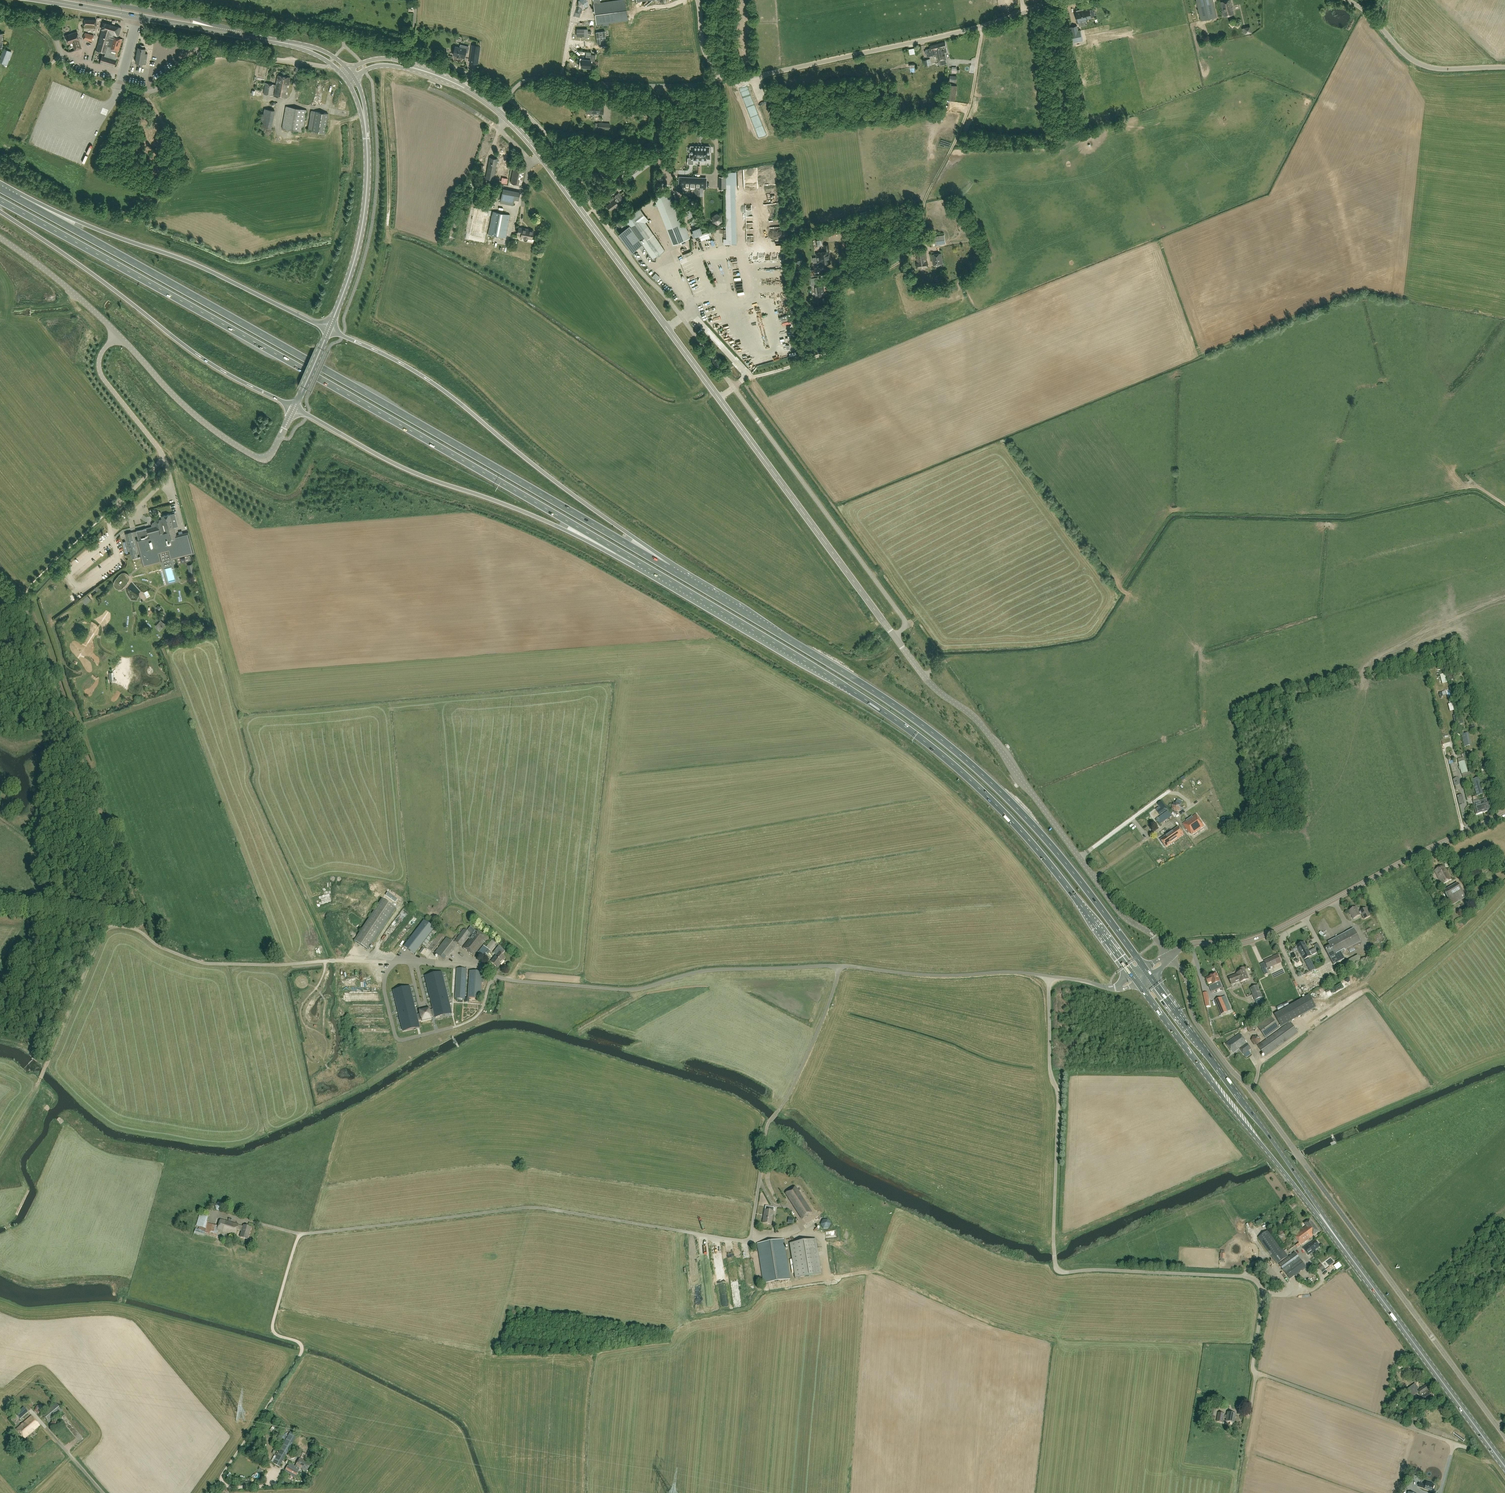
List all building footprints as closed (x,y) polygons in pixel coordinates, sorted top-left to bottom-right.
[(587,8),(586,0),(582,0),(575,1),(577,15),(583,14),(583,16),(588,16),(588,10),(582,11),(582,8),(587,8)] [(596,24),(628,20),(625,0),(619,0),(600,3),(600,0),(593,0),(596,24)] [(1213,0),(1196,0),(1201,20),(1217,17),(1213,0)] [(1230,0),(1229,0),(1220,2),(1224,17),(1234,14),(1230,0)] [(1091,18),(1090,10),(1085,11),(1085,9),(1075,11),(1078,23),(1087,21),(1087,19),(1091,18)] [(96,29),(96,20),(85,19),(84,28),(96,29)] [(106,53),(105,56),(103,55),(101,63),(114,67),(116,59),(116,56),(117,56),(118,50),(119,50),(122,39),(117,37),(118,36),(119,36),(121,27),(104,22),(102,29),(98,43),(96,50),(106,53)] [(1074,42),(1082,40),(1080,30),(1078,31),(1077,26),(1071,27),(1072,32),(1074,42)] [(605,31),(596,32),(597,44),(606,43),(605,31)] [(80,40),(77,32),(65,35),(68,44),(73,42),(73,43),(74,43),(77,50),(82,48),(79,40),(80,40)] [(92,41),(94,35),(85,33),(83,38),(92,41)] [(947,52),(945,42),(937,44),(938,49),(936,50),(937,54),(939,61),(946,59),(944,53),(947,52)] [(937,54),(936,50),(938,49),(937,44),(930,46),(930,48),(926,49),(927,57),(937,54)] [(146,63),(148,54),(148,53),(145,53),(146,48),(144,48),(144,45),(140,45),(140,47),(138,47),(138,49),(137,49),(137,50),(138,50),(137,52),(137,54),(136,54),(136,55),(137,55),(137,57),(136,57),(136,62),(139,63),(138,66),(142,67),(143,63),(146,63)] [(478,64),(480,46),(472,45),(470,63),(478,64)] [(464,58),(467,49),(455,46),(453,55),(457,56),(460,57),(460,56),(464,58)] [(11,51),(4,49),(0,59),(0,62),(6,64),(11,51)] [(581,67),(582,68),(585,68),(585,67),(590,67),(591,61),(595,61),(595,55),(591,54),(591,56),(587,55),(586,59),(582,59),(581,67)] [(287,98),(290,77),(278,75),(276,85),(265,82),(264,84),(265,84),(264,94),(273,96),(274,87),(276,87),(274,96),(287,98)] [(955,101),(957,86),(947,84),(945,99),(955,101)] [(603,114),(604,107),(600,107),(600,103),(587,103),(586,113),(603,114)] [(303,131),(307,109),(286,106),(282,128),(303,131)] [(271,128),(274,110),(264,109),(264,114),(262,113),(260,121),(262,122),(261,127),(271,128)] [(325,133),(328,114),(311,111),(308,130),(325,133)] [(596,141),(594,142),(588,147),(592,151),(600,145),(596,141)] [(710,152),(711,152),(711,147),(710,147),(710,145),(690,145),(690,147),(689,147),(689,152),(690,152),(690,153),(689,153),(689,159),(693,159),(693,160),(707,160),(707,159),(710,159),(710,154),(710,152)] [(494,179),(498,159),(490,157),(486,177),(494,179)] [(522,184),(524,169),(514,167),(511,182),(522,184)] [(682,186),(682,188),(695,189),(695,187),(704,187),(705,180),(699,180),(699,178),(687,177),(687,180),(680,180),(680,186),(682,186)] [(622,178),(620,180),(615,184),(618,187),(623,184),(625,182),(622,178)] [(493,184),(488,187),(489,192),(494,194),(497,191),(497,186),(493,184)] [(503,188),(502,191),(500,203),(513,206),(515,199),(519,200),(520,192),(503,188)] [(689,238),(669,188),(653,194),(672,244),(689,238)] [(470,192),(468,200),(478,203),(480,195),(470,192)] [(625,201),(618,193),(615,195),(616,196),(610,200),(612,202),(607,205),(611,210),(618,204),(620,203),(621,204),(625,201)] [(505,237),(510,214),(470,207),(464,239),(487,243),(488,234),(505,237)] [(652,259),(665,250),(645,221),(648,219),(638,207),(624,218),(652,259)] [(532,239),(534,230),(528,229),(519,227),(517,233),(519,234),(519,236),(524,237),(523,239),(524,241),(526,241),(527,240),(528,238),(532,239)] [(641,243),(632,231),(631,231),(629,228),(623,232),(626,235),(625,235),(629,240),(627,242),(632,249),(641,243)] [(932,246),(946,243),(944,234),(931,237),(932,246)] [(824,244),(825,251),(820,252),(820,253),(816,253),(817,257),(813,257),(813,262),(817,262),(818,262),(821,262),(821,264),(830,263),(829,251),(828,244),(824,244)] [(927,262),(926,259),(926,252),(916,253),(917,263),(916,263),(917,268),(928,266),(927,261),(927,262)] [(932,254),(933,265),(943,264),(941,253),(932,254)] [(824,295),(823,289),(824,289),(823,284),(815,285),(816,296),(824,295)] [(177,537),(174,525),(176,525),(173,513),(161,516),(162,519),(155,521),(156,526),(136,531),(145,563),(159,560),(157,551),(170,548),(172,556),(191,551),(187,535),(177,537)] [(125,534),(132,559),(138,557),(131,532),(125,534)] [(121,576),(115,584),(116,587),(118,589),(121,589),(127,581),(127,578),(124,576),(121,576)] [(86,595),(81,601),(85,605),(90,599),(86,595)] [(1458,763),(1461,774),(1468,773),(1464,761),(1458,763)] [(1459,778),(1454,763),(1450,764),(1454,779),(1453,780),(1455,786),(1461,785),(1459,778)] [(1479,778),(1472,780),(1477,796),(1484,794),(1479,778)] [(1486,799),(1479,801),(1481,807),(1482,807),(1483,813),(1490,811),(1489,807),(1490,807),(1490,805),(1488,805),(1487,802),(1486,799)] [(1176,802),(1172,805),(1172,810),(1177,813),(1181,810),(1183,809),(1183,807),(1181,807),(1181,805),(1180,805),(1182,802),(1177,800),(1176,802)] [(1479,801),(1477,802),(1473,803),(1474,806),(1476,815),(1483,813),(1482,807),(1481,807),(1479,801)] [(1160,815),(1167,810),(1161,802),(1158,804),(1161,809),(1157,811),(1160,815)] [(1168,811),(1156,819),(1160,825),(1172,816),(1168,811)] [(1196,814),(1182,824),(1188,832),(1189,831),(1190,831),(1191,834),(1203,826),(1201,824),(1201,823),(1202,823),(1196,814)] [(1166,848),(1184,835),(1178,827),(1160,840),(1166,848)] [(1442,884),(1451,880),(1443,865),(1434,870),(1442,884)] [(1452,906),(1466,897),(1458,883),(1443,891),(1452,906)] [(368,950),(396,908),(382,899),(354,941),(368,950)] [(1360,912),(1359,913),(1356,907),(1349,911),(1353,919),(1360,915),(1362,914),(1364,919),(1370,916),(1366,908),(1360,911),(1360,912)] [(424,921),(404,946),(414,954),(434,928),(424,921)] [(435,929),(423,944),(432,950),(443,936),(435,929)] [(464,929),(455,941),(461,946),(468,938),(470,939),(463,947),(473,955),(487,939),(475,930),(472,935),(464,929)] [(1330,946),(1325,948),(1334,965),(1344,959),(1341,952),(1347,949),(1348,951),(1354,947),(1353,945),(1360,942),(1353,929),(1328,942),(1330,946)] [(445,961),(458,946),(446,938),(435,953),(445,961)] [(1309,952),(1304,942),(1297,946),(1304,960),(1311,956),(1321,951),(1318,944),(1314,946),(1315,948),(1309,952)] [(484,946),(479,952),(483,956),(488,949),(484,946)] [(493,953),(496,955),(491,962),(498,967),(505,958),(501,955),(505,951),(499,946),(493,953)] [(1374,946),(1370,948),(1367,949),(1371,956),(1373,954),(1377,952),(1374,946)] [(1278,955),(1265,961),(1269,970),(1271,969),(1270,967),(1281,962),(1278,955)] [(1358,955),(1343,963),(1346,970),(1361,962),(1358,955)] [(1240,983),(1249,979),(1244,968),(1240,970),(1241,972),(1237,974),(1229,977),(1231,985),(1240,981),(1240,983)] [(465,999),(467,969),(457,969),(455,998),(465,999)] [(481,999),(483,972),(470,971),(468,998),(481,999)] [(444,1011),(451,1010),(442,972),(425,976),(433,1010),(429,1010),(429,1009),(420,1011),(420,1014),(416,1015),(410,987),(393,991),(403,1031),(416,1028),(415,1028),(415,1024),(414,1024),(414,1021),(418,1020),(422,1020),(422,1021),(431,1018),(431,1017),(435,1016),(445,1014),(444,1011)] [(1210,977),(1206,978),(1208,983),(1212,981),(1213,984),(1210,986),(1212,992),(1214,991),(1222,988),(1219,982),(1220,982),(1216,974),(1210,976),(1210,977)] [(1332,995),(1357,982),(1355,977),(1329,990),(1332,995)] [(1254,1000),(1263,997),(1258,985),(1250,988),(1254,1000)] [(1344,994),(1338,998),(1341,1003),(1347,999),(1344,994)] [(1252,995),(1246,998),(1250,1007),(1256,1005),(1252,995)] [(1309,996),(1274,1015),(1281,1027),(1316,1008),(1309,996)] [(1227,1012),(1226,1008),(1221,998),(1215,1000),(1219,1011),(1221,1015),(1227,1012)] [(1287,1002),(1276,1007),(1279,1011),(1289,1006),(1287,1002)] [(356,1006),(349,1006),(350,1015),(359,1013),(359,1010),(357,1010),(356,1006)] [(1266,1038),(1280,1028),(1271,1016),(1257,1026),(1266,1038)] [(1290,1022),(1258,1046),(1265,1056),(1298,1033),(1290,1022)] [(1244,1054),(1251,1049),(1240,1034),(1226,1044),(1233,1054),(1240,1049),(1244,1054)] [(1259,1044),(1261,1040),(1258,1035),(1253,1036),(1251,1040),(1254,1044),(1259,1044)] [(1279,1051),(1269,1058),(1273,1063),(1282,1056),(1279,1051)] [(802,1219),(812,1213),(795,1187),(785,1193),(802,1219)] [(221,1212),(224,1208),(223,1204),(218,1203),(215,1206),(217,1211),(221,1212)] [(773,1207),(766,1206),(763,1223),(771,1224),(773,1211),(772,1211),(773,1207)] [(1303,1208),(1297,1214),(1300,1217),(1306,1212),(1303,1208)] [(221,1219),(218,1226),(208,1223),(208,1222),(207,1221),(208,1215),(200,1213),(196,1226),(197,1226),(197,1229),(196,1228),(194,1233),(204,1236),(205,1233),(217,1237),(218,1230),(236,1235),(237,1230),(242,1231),(240,1237),(248,1239),(251,1228),(244,1225),(243,1226),(239,1225),(221,1219)] [(1306,1226),(1303,1228),(1310,1238),(1319,1231),(1310,1219),(1304,1224),(1306,1226)] [(823,1220),(820,1225),(823,1229),(828,1229),(831,1224),(828,1220),(823,1220)] [(1310,1238),(1303,1228),(1294,1235),(1301,1245),(1310,1238)] [(1258,1238),(1277,1264),(1288,1256),(1269,1230),(1258,1238)] [(764,1283),(790,1279),(783,1239),(758,1243),(764,1283)] [(795,1278),(820,1274),(815,1239),(790,1243),(795,1278)] [(1315,1250),(1320,1247),(1315,1240),(1310,1244),(1310,1243),(1303,1249),(1309,1256),(1315,1251),(1315,1250)] [(1284,1272),(1301,1260),(1295,1252),(1279,1264),(1284,1272)] [(1301,1259),(1284,1272),(1290,1280),(1307,1267),(1301,1259)] [(1432,1401),(1435,1398),(1434,1397),(1435,1397),(1430,1390),(1422,1396),(1426,1403),(1431,1399),(1432,1401)] [(32,1408),(36,1405),(30,1399),(26,1402),(32,1408)] [(49,1422),(62,1411),(56,1403),(42,1414),(49,1422)] [(42,1413),(44,1409),(41,1405),(37,1406),(35,1410),(38,1414),(42,1413)] [(20,1419),(28,1412),(24,1407),(16,1414),(20,1419)] [(1228,1413),(1227,1416),(1224,1415),(1224,1414),(1219,1413),(1217,1422),(1223,1423),(1224,1418),(1227,1419),(1226,1422),(1234,1423),(1236,1414),(1228,1413)] [(24,1439),(39,1425),(31,1416),(16,1429),(24,1439)] [(284,1443),(273,1462),(280,1466),(298,1436),(291,1432),(284,1443)] [(307,1472),(311,1464),(300,1458),(296,1466),(307,1472)] [(300,1469),(290,1463),(285,1471),(296,1477),(300,1469)] [(1432,1491),(1434,1485),(1425,1483),(1424,1485),(1419,1484),(1418,1487),(1424,1488),(1424,1489),(1432,1491)]
